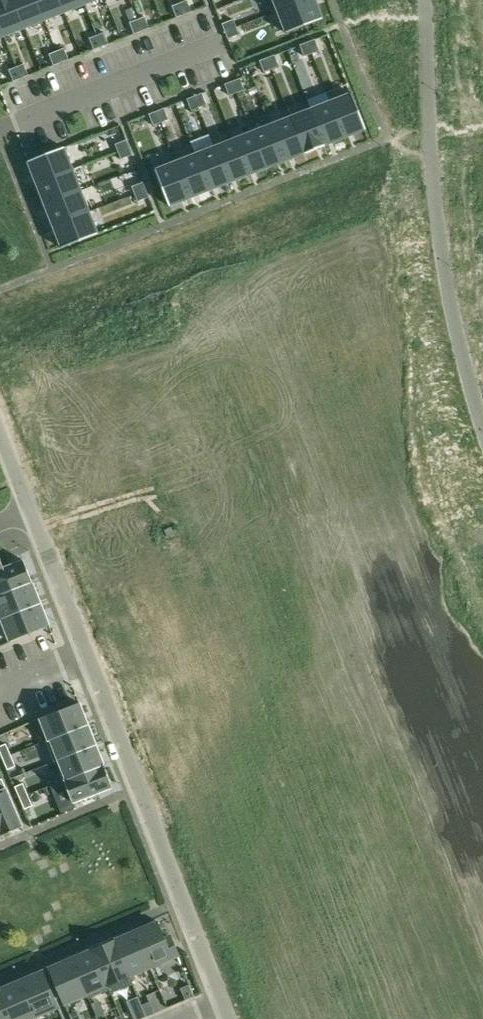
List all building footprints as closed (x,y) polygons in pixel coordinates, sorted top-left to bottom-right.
[(6,36),(26,28),(15,0),(0,0),(0,21),(6,36)] [(26,28),(46,20),(38,0),(15,0),(26,28)] [(46,20),(66,12),(61,0),(38,0),(46,20)] [(66,12),(86,4),(84,0),(61,0),(66,12)] [(187,0),(180,3),(184,15),(192,12),(187,0)] [(277,11),(306,0),(273,0),(277,11)] [(277,11),(286,33),(323,19),(315,0),(306,0),(277,11)] [(177,17),(184,15),(180,3),(172,6),(177,17)] [(137,20),(142,31),(149,28),(145,17),(137,20)] [(142,31),(137,20),(130,23),(134,34),(142,31)] [(225,31),(236,27),(233,20),(222,24),(225,31)] [(236,27),(225,31),(228,39),(239,35),(236,27)] [(105,33),(97,36),(101,47),(109,44),(105,33)] [(94,50),(101,47),(97,36),(89,39),(94,50)] [(308,42),(312,54),(319,51),(315,39),(308,42)] [(312,54),(308,42),(300,45),(305,56),(312,54)] [(57,51),(61,63),(69,60),(64,48),(57,51)] [(61,63),(57,51),(49,54),(54,66),(61,63)] [(275,55),(267,58),(271,69),(279,66),(275,55)] [(264,72),(271,69),(267,58),(260,61),(264,72)] [(24,64),(17,67),(21,78),(28,75),(24,64)] [(14,81),(21,78),(17,67),(9,70),(14,81)] [(232,81),(237,93),(244,90),(240,78),(232,81)] [(237,93),(232,81),(225,84),(229,96),(237,93)] [(202,93),(195,96),(199,108),(206,105),(202,93)] [(352,93),(329,102),(344,138),(366,130),(352,93)] [(191,111),(199,108),(195,96),(187,99),(191,111)] [(329,102),(310,109),(325,146),(344,138),(329,102)] [(157,111),(161,123),(168,120),(164,108),(157,111)] [(310,109),(291,117),(306,153),(325,146),(310,109)] [(153,126),(161,123),(157,111),(149,114),(153,126)] [(291,117),(272,124),(287,161),(306,153),(291,117)] [(272,124),(253,131),(268,168),(287,161),(272,124)] [(253,131),(234,139),(249,175),(268,168),(253,131)] [(234,139),(215,146),(230,183),(249,175),(234,139)] [(118,152),(130,147),(127,140),(115,144),(118,152)] [(215,146),(196,154),(211,190),(230,183),(215,146)] [(64,147),(28,162),(36,184),(73,170),(64,147)] [(130,147),(118,152),(121,159),(132,155),(130,147)] [(196,154),(177,161),(192,198),(211,190),(196,154)] [(177,161),(155,170),(169,206),(192,198),(177,161)] [(73,170),(36,184),(45,205),(81,191),(73,170)] [(135,194),(146,190),(143,182),(132,187),(135,194)] [(146,190),(135,194),(138,202),(149,197),(146,190)] [(81,191),(45,205),(53,226),(89,212),(81,191)] [(89,212),(53,226),(62,249),(98,234),(89,212)] [(3,568),(4,569),(0,570),(0,595),(32,582),(24,560),(3,568)] [(32,582),(0,595),(0,619),(40,604),(32,582)] [(40,604),(0,619),(0,621),(1,620),(10,641),(49,626),(40,604)] [(46,741),(46,742),(88,725),(79,703),(40,718),(48,740),(46,741)] [(96,745),(88,725),(46,742),(54,762),(96,745)] [(3,758),(11,755),(6,744),(0,746),(0,752),(3,758)] [(96,745),(54,762),(58,761),(65,777),(63,778),(64,781),(104,766),(96,745)] [(16,766),(11,755),(3,758),(8,770),(16,766)] [(113,789),(104,766),(64,781),(73,805),(113,789)] [(0,780),(0,834),(1,836),(23,827),(2,779),(0,780)] [(15,787),(20,798),(28,794),(23,783),(15,787)] [(33,806),(28,794),(20,798),(25,809),(33,806)] [(135,932),(150,966),(178,954),(170,937),(164,939),(157,923),(135,932)] [(135,932),(114,941),(133,984),(130,975),(150,966),(135,932)] [(133,984),(114,941),(93,950),(111,993),(133,984)] [(111,993),(93,950),(72,959),(88,998),(109,989),(111,993)] [(88,998),(72,959),(50,969),(65,1003),(86,994),(88,998)] [(43,972),(21,981),(35,1015),(57,1006),(43,972)] [(0,990),(0,991),(12,1018),(26,1018),(35,1015),(21,981),(0,990)] [(189,985),(181,988),(185,1000),(193,997),(189,985)] [(0,991),(0,1018),(12,1018),(0,991)] [(135,1018),(142,1018),(147,1017),(142,1005),(138,998),(128,1002),(135,1018)] [(150,1002),(142,1005),(143,1009),(147,1017),(155,1013),(150,1002)]
